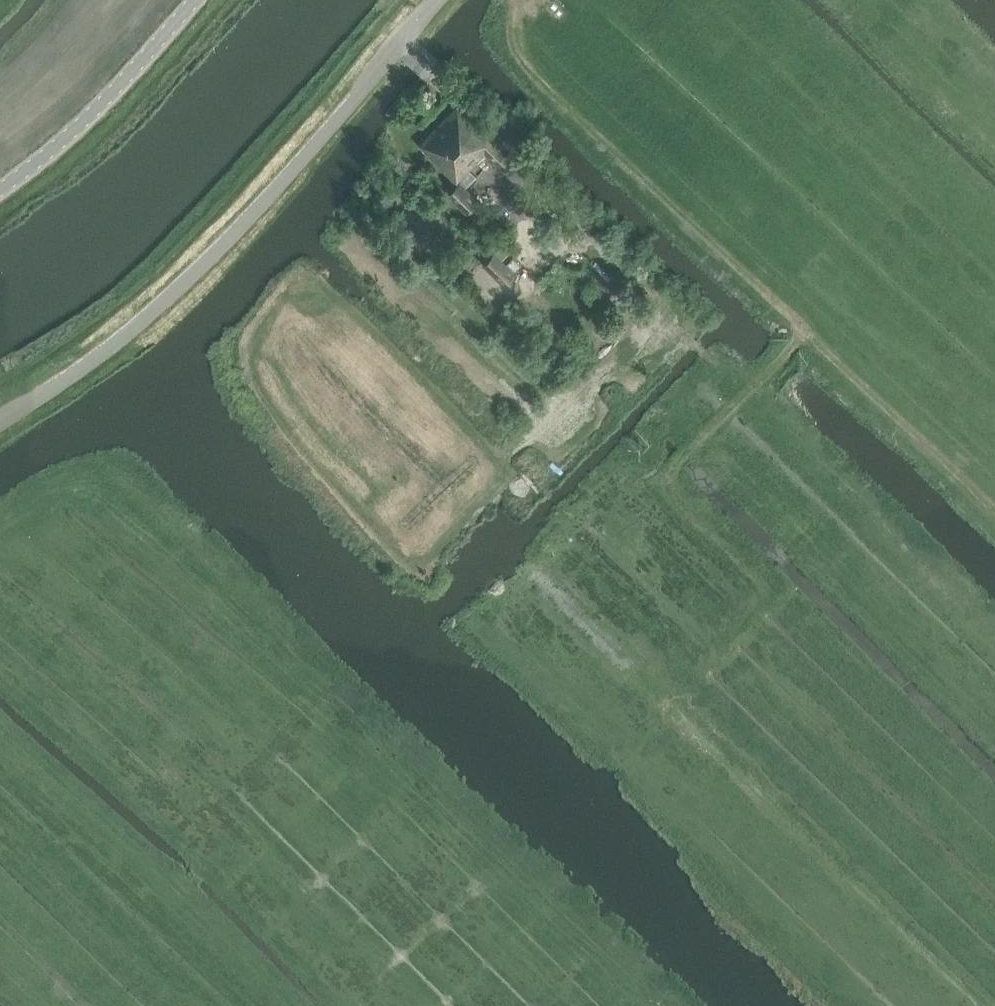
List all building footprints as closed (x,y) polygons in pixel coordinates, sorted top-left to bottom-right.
[(418,147),(457,185),(447,195),(465,214),(476,202),(464,190),(475,178),(467,171),(484,155),(498,169),(509,159),(457,108),(418,147)] [(509,217),(501,209),(495,216),(503,224),(509,217)] [(519,273),(497,250),(484,263),(507,285),(519,273)]
